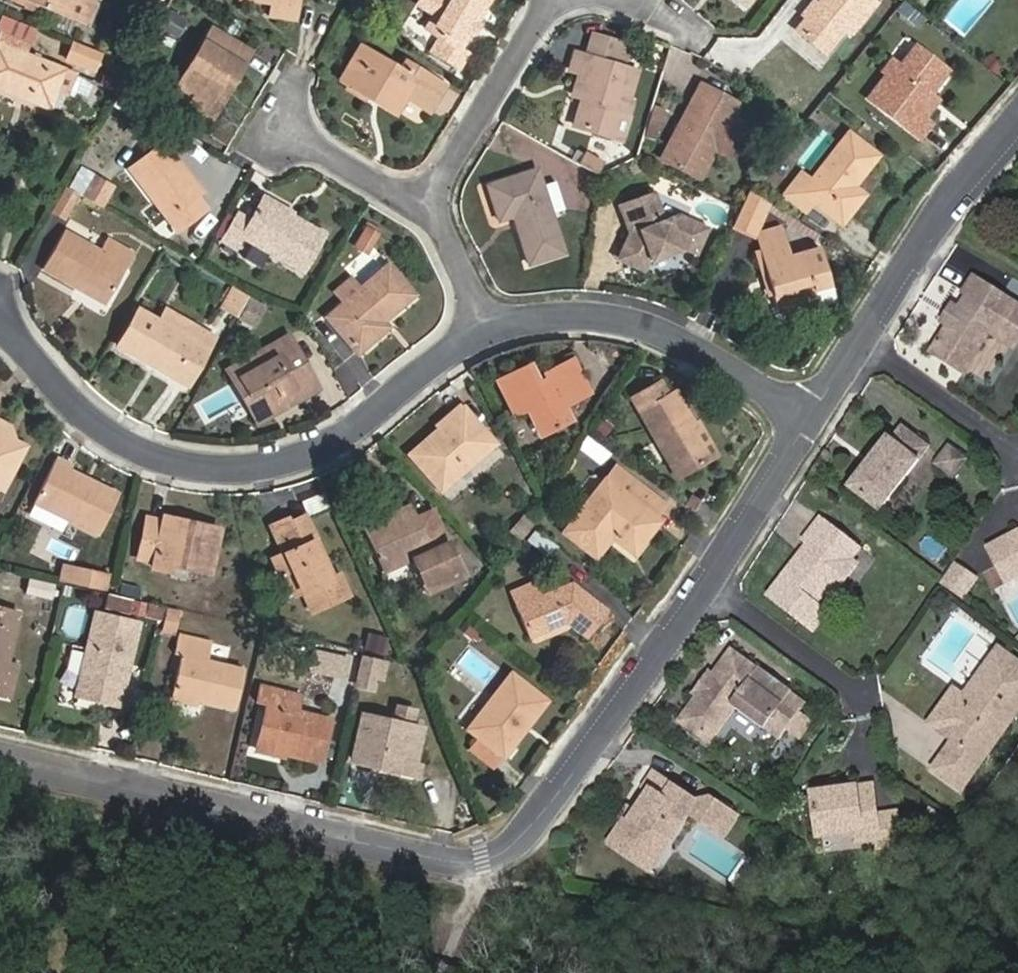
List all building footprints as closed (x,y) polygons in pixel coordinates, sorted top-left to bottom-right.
[(90,0),(93,1),(93,0),(24,0),(81,23),(90,0)] [(279,5),(278,17),(295,20),(298,0),(249,0),(279,5)] [(491,0),(420,0),(417,5),(434,16),(425,30),(439,39),(431,52),(459,69),(468,55),(459,50),(491,0)] [(877,4),(873,0),(820,0),(796,29),(826,54),(849,25),(855,30),(877,4)] [(30,40),(35,27),(2,15),(0,20),(0,29),(30,40)] [(213,29),(172,95),(205,114),(225,83),(231,86),(252,52),(213,29)] [(591,31),(584,56),(606,63),(618,66),(625,41),(591,31)] [(25,54),(29,44),(2,34),(0,39),(0,88),(50,108),(64,70),(25,54)] [(65,62),(95,73),(103,53),(73,42),(65,62)] [(339,80),(394,112),(411,86),(437,101),(446,86),(410,64),(405,73),(360,46),(339,80)] [(900,67),(893,61),(885,71),(888,75),(870,99),(920,137),(930,124),(923,118),(932,105),(924,100),(947,71),(917,48),(900,67)] [(583,97),(575,124),(611,136),(618,112),(628,115),(632,104),(628,103),(637,72),(618,66),(606,63),(584,56),(576,54),(571,69),(579,72),(573,94),(583,97)] [(740,104),(701,84),(661,158),(700,179),(717,146),(731,153),(746,125),(732,118),(740,104)] [(568,95),(561,124),(571,127),(578,97),(568,95)] [(803,211),(810,202),(839,225),(864,194),(854,187),(878,155),(849,132),(802,191),(792,183),(783,194),(803,211)] [(207,208),(175,166),(180,162),(164,142),(129,170),(177,232),(207,208)] [(602,171),(606,158),(588,152),(584,166),(602,171)] [(71,187),(83,194),(96,175),(82,167),(71,187)] [(499,222),(513,217),(529,265),(565,253),(537,169),(487,186),(499,222)] [(83,194),(104,207),(115,187),(96,175),(83,194)] [(557,211),(566,208),(558,181),(549,184),(557,211)] [(76,193),(63,185),(49,209),(63,217),(76,193)] [(653,265),(655,251),(686,239),(701,247),(710,228),(680,213),(665,218),(655,190),(618,203),(628,231),(623,260),(653,265)] [(733,226),(755,237),(771,205),(749,191),(733,226)] [(239,212),(236,218),(227,214),(216,235),(224,239),(223,241),(236,248),(242,237),(303,272),(326,234),(292,214),(293,212),(265,196),(252,219),(239,212)] [(367,227),(356,247),(368,254),(379,234),(367,227)] [(755,237),(759,248),(786,239),(783,228),(755,237)] [(100,250),(65,230),(42,270),(105,304),(135,253),(108,237),(100,250)] [(786,239),(759,248),(784,329),(823,317),(820,306),(836,301),(819,246),(791,254),(786,239)] [(328,317),(359,352),(388,327),(383,322),(414,295),(388,265),(328,317)] [(932,352),(966,373),(991,333),(1015,348),(1017,342),(1017,304),(974,277),(964,292),(968,294),(960,308),(966,311),(959,324),(948,326),(932,352)] [(223,307),(236,314),(248,295),(234,287),(223,307)] [(216,337),(166,308),(159,319),(139,308),(118,346),(188,387),(216,337)] [(289,336),(232,366),(251,399),(246,402),(257,422),(285,406),(279,397),(296,387),(302,396),(317,387),(289,336)] [(546,377),(539,381),(530,364),(497,380),(514,416),(527,410),(539,435),(571,420),(565,406),(591,393),(574,358),(544,373),(546,377)] [(631,399),(679,478),(716,457),(676,390),(670,394),(661,380),(631,399)] [(207,414),(235,402),(229,388),(201,400),(207,414)] [(464,407),(432,434),(436,439),(425,449),(421,444),(410,454),(441,490),(496,443),(464,407)] [(22,445),(9,438),(14,428),(0,420),(0,488),(22,445)] [(889,436),(850,488),(881,511),(930,446),(904,426),(893,440),(889,436)] [(935,464),(954,477),(967,459),(949,446),(935,464)] [(57,458),(34,503),(99,536),(120,493),(71,469),(73,466),(57,458)] [(655,518),(666,504),(619,468),(608,481),(606,480),(565,532),(596,556),(612,537),(633,553),(658,521),(655,518)] [(434,510),(415,518),(409,506),(365,525),(385,571),(413,558),(423,584),(440,577),(444,586),(464,578),(434,510)] [(271,525),(284,553),(272,559),(280,575),(290,571),(312,612),(350,595),(340,574),(334,577),(303,510),(271,525)] [(509,533),(518,540),(532,523),(523,515),(509,533)] [(137,566),(171,573),(172,566),(212,574),(221,528),(164,516),(163,520),(147,517),(137,566)] [(806,545),(767,594),(816,632),(831,611),(819,602),(836,580),(845,576),(854,565),(854,556),(861,547),(821,517),(802,540),(806,545)] [(538,528),(527,541),(548,557),(559,544),(538,528)] [(988,547),(1007,584),(1017,579),(1017,531),(988,547)] [(60,582),(110,590),(113,571),(63,563),(60,582)] [(945,580),(967,594),(977,579),(956,564),(945,580)] [(52,600),(55,582),(28,578),(25,595),(52,600)] [(517,605),(530,638),(567,623),(585,638),(608,610),(572,582),(517,605)] [(145,629),(160,632),(166,604),(152,600),(145,629)] [(180,607),(166,604),(160,632),(176,635),(180,607)] [(1,695),(18,613),(0,609),(0,694),(1,695)] [(125,688),(139,624),(96,615),(78,695),(132,708),(136,691),(125,688)] [(389,635),(371,631),(368,646),(386,650),(389,635)] [(211,642),(179,635),(175,653),(181,655),(173,694),(234,708),(243,669),(207,661),(211,642)] [(697,697),(685,714),(711,734),(732,705),(780,739),(790,725),(798,714),(801,710),(806,701),(732,648),(709,680),(705,677),(693,694),(697,697)] [(357,687),(381,692),(388,659),(364,654),(357,687)] [(1007,654),(964,711),(947,700),(929,725),(953,741),(933,770),(962,790),(1017,712),(1017,661),(1007,654)] [(512,673),(468,729),(480,738),(491,747),(502,755),(504,757),(548,700),(512,673)] [(268,702),(258,747),(321,763),(331,720),(297,711),(300,696),(261,687),(258,700),(268,702)] [(352,760),(411,775),(422,728),(408,724),(412,708),(397,705),(393,720),(363,713),(352,760)] [(814,719),(801,710),(798,714),(790,725),(803,735),(814,719)] [(493,766),(502,755),(491,747),(480,738),(471,749),(493,766)] [(691,815),(720,833),(732,811),(711,798),(697,800),(654,772),(643,787),(648,791),(627,823),(624,820),(609,843),(640,864),(651,847),(669,847),(691,815)] [(873,785),(812,793),(819,839),(864,832),(866,840),(881,838),(878,816),(873,785)] [(897,813),(878,816),(881,838),(882,846),(902,844),(897,813)]
